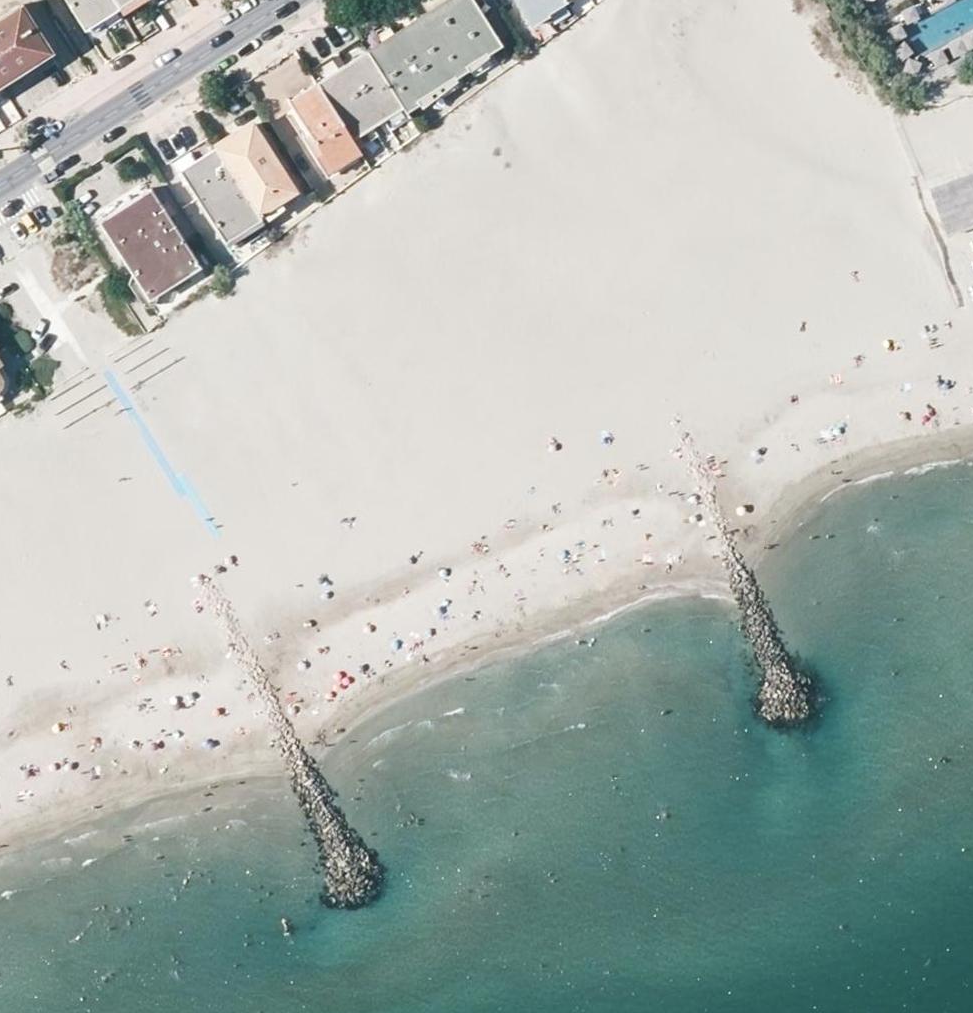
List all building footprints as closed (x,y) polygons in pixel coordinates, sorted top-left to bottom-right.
[(117,7),(113,0),(65,0),(83,29),(101,18),(117,7)] [(117,7),(121,13),(143,0),(113,0),(117,7)] [(450,75),(480,52),(485,56),(499,46),(469,0),(446,0),(405,25),(365,51),(395,98),(400,108),(404,113),(417,105),(413,100),(447,74),(450,75)] [(564,0),(513,0),(530,25),(545,16),(546,13),(565,1),(564,0)] [(16,6),(0,17),(0,83),(47,53),(16,6)] [(347,62),(314,83),(347,136),(350,140),(370,126),(382,119),(400,108),(395,98),(365,51),(347,62)] [(286,102),(293,114),(311,141),(305,145),(318,167),(354,146),(350,140),(347,136),(314,83),(300,93),(286,102)] [(382,119),(387,129),(406,117),(404,113),(400,108),(382,119)] [(293,114),(287,118),(305,145),(311,141),(293,114)] [(255,214),(291,191),(249,126),(229,139),(215,148),(214,149),(248,202),(255,214)] [(376,136),(370,126),(350,140),(354,146),(356,149),(376,136)] [(356,149),(354,146),(318,167),(325,178),(361,156),(356,149)] [(194,162),(179,172),(225,245),(253,226),(257,231),(263,226),(255,214),(248,202),(214,149),(194,162)] [(935,199),(954,247),(972,239),(972,184),(935,199)] [(298,203),(291,191),(255,214),(263,226),(298,203)] [(142,291),(191,260),(148,192),(126,205),(98,223),(142,291)] [(142,291),(147,298),(196,268),(191,260),(142,291)] [(3,396),(8,392),(9,386),(9,382),(0,367),(0,397),(3,396)]
